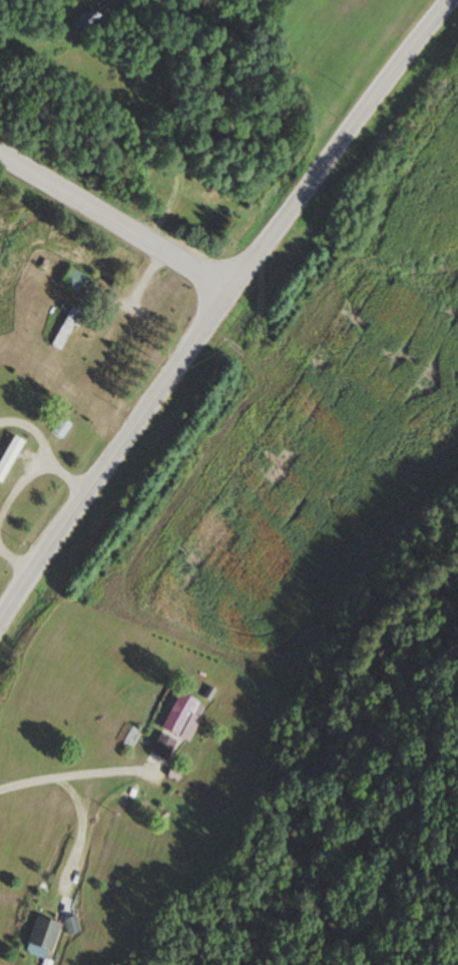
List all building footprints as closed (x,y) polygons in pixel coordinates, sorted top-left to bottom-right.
[(60,282),(78,290),(85,276),(67,267),(60,282)] [(51,433),(61,439),(70,424),(59,418),(51,433)] [(23,442),(14,437),(0,459),(0,481),(23,442)] [(188,742),(205,706),(177,692),(160,729),(188,742)] [(166,761),(175,741),(158,733),(149,753),(166,761)] [(26,944),(51,951),(59,923),(34,916),(26,944)] [(70,935),(78,931),(72,917),(64,921),(70,935)]
